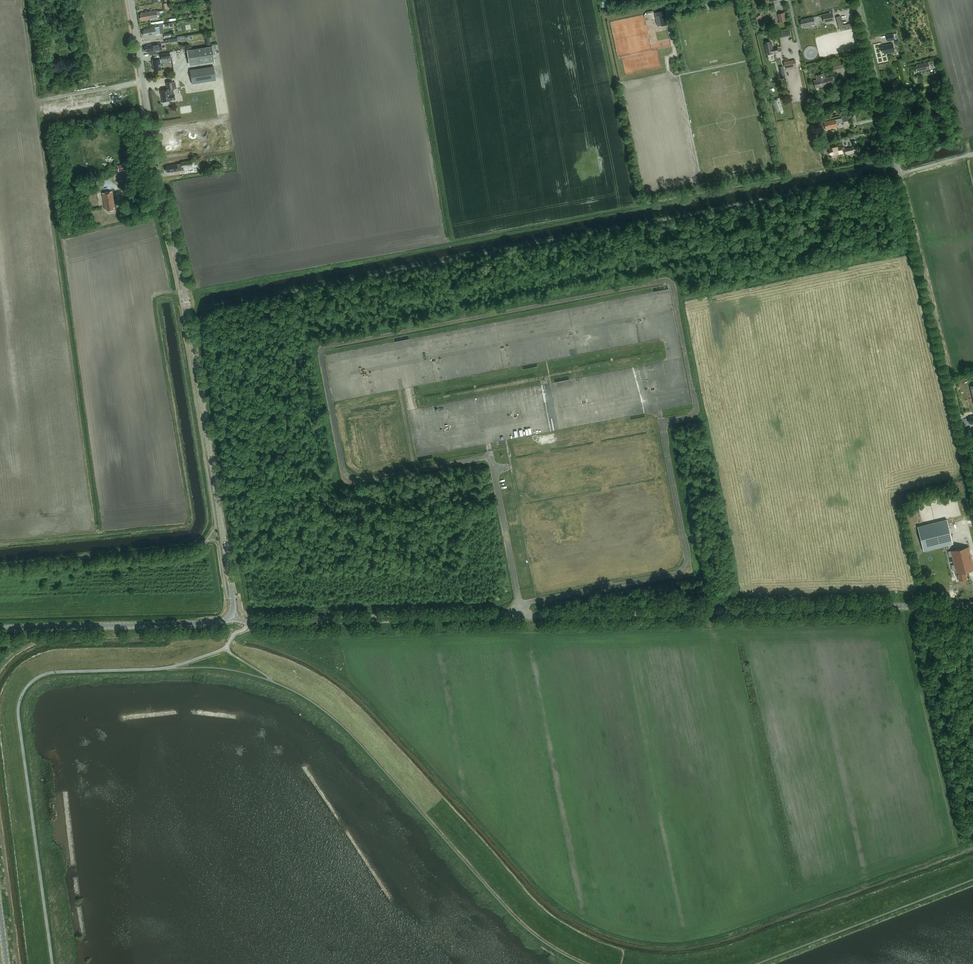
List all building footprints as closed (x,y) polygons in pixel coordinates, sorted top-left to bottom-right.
[(141,14),(140,14),(140,19),(142,19),(142,20),(158,18),(157,17),(157,11),(156,10),(141,12),(141,14)] [(659,15),(662,25),(667,24),(665,14),(665,10),(655,13),(656,16),(659,15)] [(832,12),(822,14),(823,16),(824,22),(834,20),(832,12)] [(815,25),(814,19),(813,16),(802,19),(802,20),(800,21),(801,26),(803,25),(803,27),(815,25)] [(144,31),(142,31),(143,35),(144,35),(145,37),(156,35),(155,27),(144,29),(144,31)] [(766,44),(764,45),(766,55),(777,52),(776,47),(773,48),(772,43),(770,43),(770,42),(765,42),(766,44)] [(156,51),(162,50),(161,43),(147,45),(147,46),(145,47),(145,51),(147,51),(147,52),(149,52),(156,51)] [(895,51),(893,43),(882,46),(883,47),(881,48),(882,52),(884,52),(884,54),(895,51)] [(190,65),(216,61),(213,45),(187,49),(190,65)] [(160,54),(161,59),(168,58),(169,61),(171,61),(170,52),(160,54)] [(154,70),(161,69),(160,59),(153,60),(154,70)] [(832,63),(834,70),(842,68),(840,61),(832,63)] [(918,72),(934,68),(933,61),(916,65),(917,66),(915,67),(916,71),(918,71),(918,72)] [(192,84),(216,80),(214,66),(190,70),(192,84)] [(827,88),(830,87),(829,83),(830,83),(830,84),(835,83),(833,76),(827,78),(827,77),(825,78),(824,74),(817,75),(818,79),(816,80),(816,82),(814,82),(815,87),(817,86),(817,88),(826,86),(827,88)] [(172,90),(174,89),(172,81),(166,82),(168,89),(160,90),(161,95),(162,101),(171,100),(171,99),(175,99),(174,94),(173,90),(172,90)] [(841,116),(841,118),(824,122),(826,130),(837,127),(837,124),(843,122),(849,120),(848,114),(841,116)] [(841,144),(828,146),(830,154),(831,153),(832,155),(837,154),(843,153),(843,152),(845,152),(846,154),(854,152),(853,147),(845,149),(845,148),(843,147),(841,147),(841,144)] [(178,171),(184,170),(184,167),(192,166),(192,161),(181,162),(181,163),(177,164),(177,163),(167,165),(167,166),(165,167),(166,171),(168,171),(168,172),(178,171)] [(126,163),(117,165),(119,172),(128,170),(126,163)] [(114,208),(115,208),(112,191),(102,193),(105,209),(107,209),(107,211),(114,209),(114,208)] [(670,289),(653,291),(654,295),(657,294),(657,298),(662,297),(662,299),(671,297),(670,289)] [(947,519),(918,526),(924,551),(953,544),(947,519)] [(972,570),(972,563),(969,546),(952,550),(959,581),(967,579),(966,572),(972,570)]
